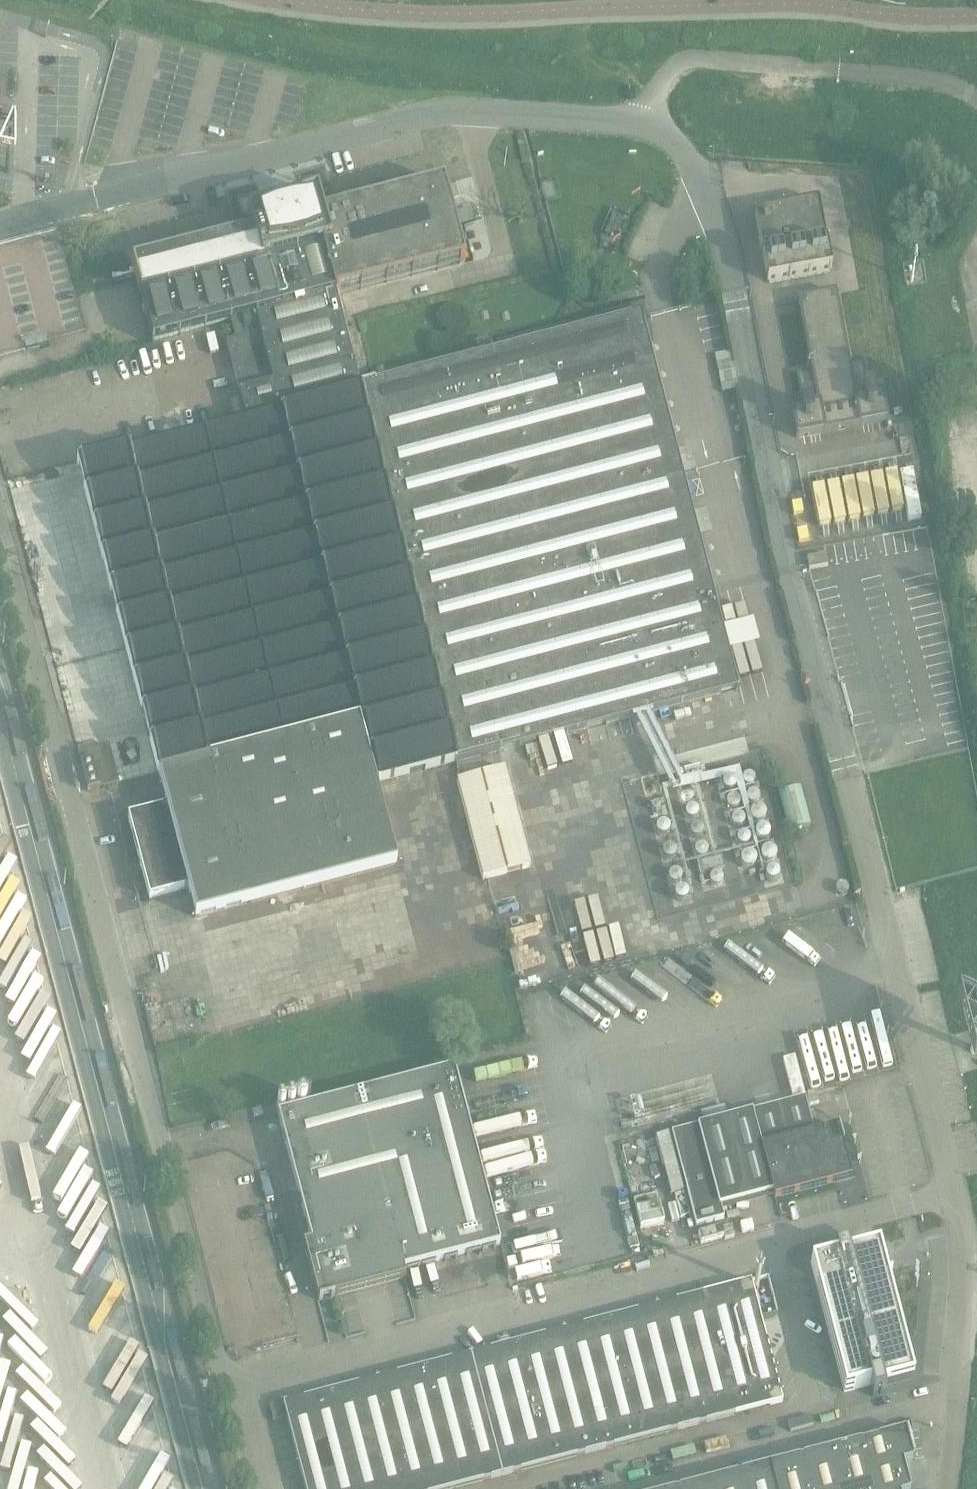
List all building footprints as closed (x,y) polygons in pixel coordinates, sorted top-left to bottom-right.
[(235,339),(225,342),(246,418),(360,387),(336,298),(465,264),(444,184),(323,215),(318,196),(247,214),(252,234),(131,266),(139,297),(140,297),(153,344),(230,323),(235,339)] [(817,201),(753,213),(766,282),(830,270),(817,201)] [(800,410),(790,411),(795,438),(885,421),(880,394),(870,396),(869,391),(867,391),(861,363),(847,365),(834,293),(796,300),(810,372),(796,375),(802,404),(799,404),(800,410)] [(399,543),(440,700),(457,762),(457,764),(588,730),(592,744),(610,739),(607,725),(736,691),(736,692),(740,691),(640,315),(507,350),(507,349),(492,353),(493,354),(377,384),(377,383),(360,387),(399,543)] [(476,342),(477,349),(489,346),(487,339),(476,342)] [(160,774),(440,700),(399,543),(360,387),(246,418),(205,429),(205,427),(202,428),(202,430),(128,450),(128,448),(124,449),(124,451),(80,463),(80,461),(77,462),(122,633),(160,774)] [(828,566),(826,555),(807,558),(809,570),(828,566)] [(89,671),(71,600),(67,586),(36,594),(58,679),(89,671)] [(440,700),(160,774),(168,807),(128,817),(149,899),(190,889),(197,916),(398,864),(377,783),(457,762),(440,700)] [(736,755),(734,741),(717,743),(719,757),(736,755)] [(77,754),(88,792),(119,784),(109,746),(77,754)] [(507,769),(460,782),(486,879),(533,867),(507,769)] [(800,787),(778,793),(788,832),(811,826),(800,787)] [(721,858),(701,863),(704,873),(724,868),(721,858)] [(335,1296),(338,1296),(406,1278),(404,1271),(500,1245),(454,1069),(278,1115),(311,1243),(304,1245),(317,1297),(318,1297),(319,1300),(334,1296),(335,1296)] [(778,1090),(755,1096),(758,1108),(781,1101),(778,1090)] [(814,1134),(805,1098),(672,1133),(696,1227),(724,1220),(721,1207),(773,1194),(775,1199),(850,1180),(847,1166),(850,1163),(852,1161),(852,1158),(852,1155),(851,1153),(849,1150),(846,1149),(843,1149),(838,1128),(814,1134)] [(836,1256),(811,1263),(845,1392),(870,1386),(873,1398),(885,1394),(883,1387),(913,1379),(886,1273),(892,1271),(892,1270),(885,1271),(879,1246),(868,1249),(867,1243),(865,1243),(867,1249),(848,1254),(847,1248),(835,1251),(836,1256)] [(726,1286),(705,1291),(737,1415),(782,1403),(751,1282),(727,1288),(726,1286)] [(690,1427),(737,1415),(705,1291),(679,1298),(679,1301),(659,1306),(690,1427)] [(634,1310),(611,1316),(643,1439),(690,1427),(659,1306),(634,1312),(634,1310)] [(597,1451),(643,1439),(611,1316),(586,1322),(586,1325),(566,1330),(597,1451)] [(541,1334),(519,1340),(551,1463),(597,1451),(566,1330),(541,1337),(541,1334)] [(504,1475),(551,1463),(519,1340),(493,1346),(494,1349),(472,1355),(504,1475)] [(447,1359),(423,1365),(455,1488),(504,1475),(472,1355),(448,1361),(447,1359)] [(455,1488),(423,1365),(399,1371),(400,1375),(379,1380),(408,1488),(452,1488),(455,1488)] [(331,1390),(357,1488),(408,1488),(379,1380),(355,1386),(354,1384),(331,1390)] [(283,1405),(305,1488),(357,1488),(331,1390),(307,1396),(308,1399),(283,1405)] [(279,1403),(269,1405),(274,1421),(283,1418),(279,1403)] [(905,1432),(862,1443),(870,1472),(913,1461),(905,1432)] [(870,1472),(862,1443),(831,1451),(841,1488),(874,1488),(870,1472)] [(831,1451),(800,1459),(808,1488),(841,1488),(831,1451)] [(800,1459),(769,1467),(775,1488),(808,1488),(800,1459)] [(874,1488),(909,1488),(903,1464),(913,1461),(870,1472),(874,1488)] [(769,1467),(738,1475),(742,1488),(775,1488),(769,1467)] [(738,1475),(707,1483),(709,1488),(742,1488),(738,1475)]
